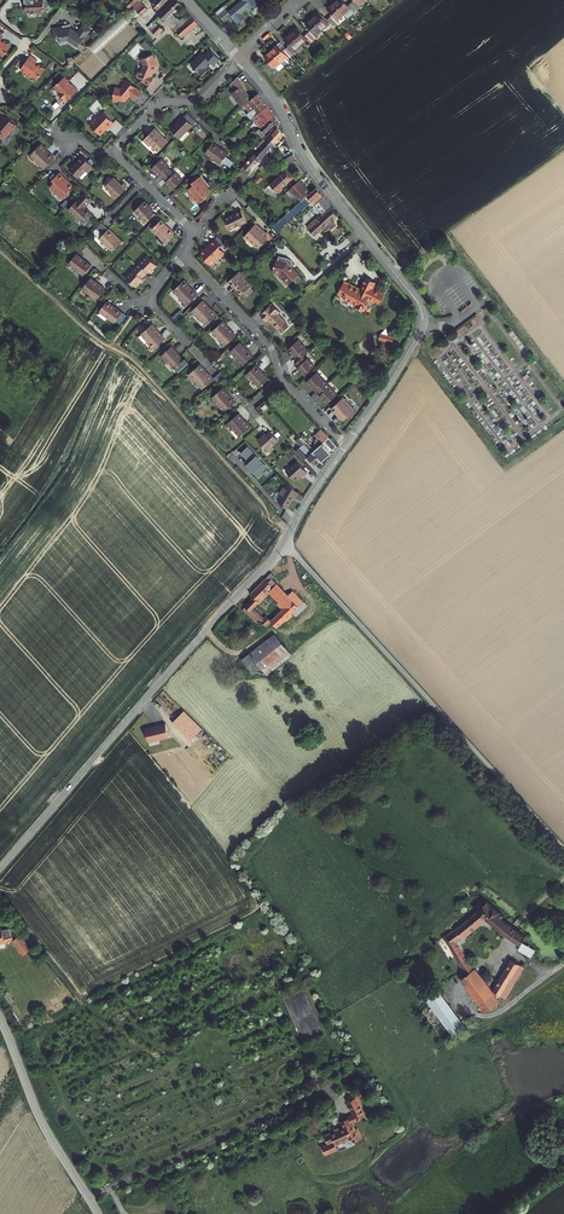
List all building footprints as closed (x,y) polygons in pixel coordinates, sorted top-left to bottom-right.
[(31,11),(38,9),(38,7),(40,7),(41,10),(42,10),(49,8),(48,3),(50,0),(28,0),(31,11)] [(132,5),(137,10),(143,4),(139,0),(137,0),(132,5)] [(149,6),(155,11),(165,0),(155,0),(149,6)] [(192,26),(196,31),(201,25),(188,11),(180,18),(173,11),(182,2),(180,0),(174,0),(161,13),(182,35),(192,26)] [(222,6),(215,11),(221,18),(228,12),(234,20),(241,14),(238,11),(245,5),(248,8),(255,2),(253,0),(235,0),(225,9),(222,6)] [(344,12),(333,0),(327,6),(332,12),(329,14),(336,21),(339,18),(338,17),(344,12)] [(344,12),(351,5),(354,9),(357,6),(351,0),(350,0),(348,2),(346,0),(333,0),(344,12)] [(122,11),(124,12),(129,7),(132,5),(130,3),(122,11)] [(147,8),(143,4),(137,10),(141,14),(147,8)] [(124,15),(130,21),(138,14),(133,8),(124,15)] [(319,9),(312,16),(323,27),(330,20),(333,24),(336,21),(329,14),(326,17),(319,9)] [(97,53),(129,23),(122,16),(91,46),(97,53)] [(323,27),(312,16),(306,22),(311,28),(308,31),(315,38),(318,35),(317,33),(323,27)] [(155,18),(149,25),(158,33),(164,27),(155,18)] [(60,21),(60,32),(66,32),(66,35),(73,35),(76,37),(76,38),(80,41),(80,40),(84,42),(86,39),(95,26),(88,21),(82,28),(77,24),(77,21),(60,21)] [(313,40),(315,38),(308,31),(306,33),(298,25),(291,32),(303,43),(310,37),(313,40)] [(6,37),(5,38),(2,36),(5,32),(0,28),(0,47),(0,46),(6,51),(12,42),(6,37)] [(296,50),(303,43),(291,32),(285,38),(290,43),(287,46),(294,53),(297,50),(296,50)] [(278,43),(271,49),(282,60),(289,54),(291,56),(294,53),(287,46),(284,49),(278,43)] [(192,61),(203,73),(209,67),(207,65),(213,59),(215,62),(221,56),(213,46),(207,52),(204,49),(192,61)] [(282,60),(271,49),(265,55),(271,61),(268,64),(275,72),(278,68),(276,67),(282,60)] [(48,65),(42,61),(41,63),(38,61),(41,57),(34,52),(28,60),(23,57),(19,62),(24,66),(35,73),(35,72),(40,76),(48,65)] [(153,75),(157,68),(157,65),(158,65),(158,60),(156,60),(154,60),(154,57),(144,58),(145,64),(143,69),(141,70),(139,74),(139,76),(144,78),(143,81),(152,85),(156,77),(153,75)] [(60,89),(59,90),(63,94),(63,96),(66,99),(68,98),(79,87),(73,82),(72,82),(69,80),(70,79),(66,74),(60,80),(55,84),(60,89)] [(242,83),(237,77),(230,83),(235,88),(232,90),(242,104),(246,100),(249,98),(251,97),(241,83),(242,83)] [(126,84),(123,88),(118,88),(115,101),(122,102),(122,99),(127,100),(132,94),(138,99),(144,92),(129,79),(125,83),(126,84)] [(268,104),(259,91),(251,97),(249,98),(246,100),(256,113),(262,108),(268,104)] [(256,113),(260,118),(266,113),(272,109),(268,104),(262,108),(256,113)] [(109,108),(105,112),(114,120),(117,117),(109,108)] [(3,121),(1,120),(0,121),(0,130),(4,133),(9,128),(11,130),(19,120),(7,109),(1,116),(5,119),(3,121)] [(272,109),(266,113),(269,117),(270,119),(275,114),(272,109)] [(110,129),(116,123),(114,120),(105,112),(99,118),(98,117),(92,124),(103,134),(107,129),(109,127),(110,129)] [(188,129),(189,129),(195,123),(185,113),(179,119),(180,120),(172,128),(181,136),(188,129)] [(260,118),(257,120),(261,125),(269,117),(266,113),(260,118)] [(278,118),(275,114),(270,119),(269,117),(261,125),(260,126),(265,131),(278,118)] [(151,143),(152,142),(160,149),(169,139),(164,135),(163,136),(160,133),(162,132),(156,126),(145,138),(151,143)] [(266,136),(273,142),(283,131),(277,126),(273,131),(271,130),(266,136)] [(191,132),(189,129),(188,129),(181,136),(184,139),(191,132)] [(260,147),(266,151),(273,142),(266,136),(262,141),(263,143),(260,147)] [(43,164),(45,166),(56,154),(49,148),(48,149),(46,146),(47,144),(43,140),(32,151),(40,158),(38,159),(43,164)] [(206,151),(213,156),(214,155),(221,160),(228,151),(221,145),(221,144),(214,140),(206,151)] [(266,151),(260,147),(257,151),(256,150),(252,154),(259,159),(266,151)] [(287,157),(291,161),(296,156),(293,151),(287,157)] [(259,159),(252,154),(241,167),(248,173),(259,159)] [(89,170),(90,171),(96,165),(86,155),(81,161),(81,162),(74,169),(82,177),(89,170)] [(153,166),(158,170),(161,173),(162,172),(165,175),(173,167),(169,164),(171,163),(163,156),(153,166)] [(225,162),(232,166),(235,161),(227,157),(225,162)] [(176,171),(173,167),(165,175),(169,179),(168,180),(171,182),(170,183),(175,187),(184,177),(177,170),(176,171)] [(278,189),(295,175),(288,167),(271,181),(278,189)] [(50,184),(51,185),(51,187),(52,188),(54,189),(55,189),(64,197),(70,190),(70,188),(73,185),(74,181),(69,181),(66,178),(67,176),(60,170),(53,178),(55,180),(50,184)] [(195,181),(189,185),(190,186),(190,188),(191,190),(193,190),(200,200),(207,195),(208,193),(212,190),(212,186),(208,185),(206,183),(207,182),(201,174),(194,179),(195,181)] [(106,183),(114,191),(112,193),(117,197),(129,185),(125,180),(122,183),(114,175),(106,183)] [(311,191),(299,179),(288,189),(292,192),(293,191),(301,200),(311,191)] [(324,196),(317,186),(311,191),(301,200),(286,213),(288,216),(304,202),(304,203),(311,198),(312,199),(312,198),(317,203),(324,196)] [(92,210),(88,205),(87,207),(85,205),(92,197),(85,190),(69,206),(83,219),(92,210)] [(322,215),(309,226),(316,233),(325,225),(326,226),(330,222),(329,221),(338,213),(330,204),(331,204),(324,196),(317,203),(323,210),(320,213),(322,215)] [(153,207),(150,204),(151,204),(145,199),(135,209),(147,220),(156,211),(152,208),(153,207)] [(243,207),(235,211),(226,216),(231,226),(240,222),(241,223),(249,219),(243,207)] [(162,218),(154,227),(161,234),(160,235),(166,241),(176,231),(170,225),(169,225),(162,218)] [(246,233),(254,242),(254,244),(256,246),(258,246),(259,247),(269,238),(269,230),(264,230),(261,227),(262,226),(258,221),(246,233)] [(119,234),(118,235),(115,232),(116,231),(110,226),(99,237),(105,242),(106,241),(109,244),(109,247),(111,248),(113,248),(114,249),(123,239),(119,234)] [(225,249),(221,245),(223,243),(216,236),(210,242),(211,243),(206,247),(202,247),(202,250),(205,253),(205,256),(211,262),(220,254),(222,254),(224,252),(224,250),(225,249)] [(93,263),(86,258),(86,259),(77,252),(70,262),(78,268),(78,269),(84,274),(93,263)] [(292,254),(282,252),(280,260),(279,260),(277,269),(284,270),(289,275),(287,277),(291,281),(295,277),(298,281),(303,277),(295,267),(294,268),(292,266),(293,265),(294,265),(295,264),(296,263),(296,262),(296,261),(297,261),(297,260),(297,259),(296,258),(296,257),(295,256),(294,255),(293,254),(292,254)] [(137,265),(146,273),(149,270),(150,271),(153,269),(158,264),(148,254),(137,265)] [(146,273),(137,265),(127,275),(137,286),(141,282),(141,281),(144,278),(143,276),(146,273)] [(231,279),(237,285),(238,284),(240,287),(239,288),(244,293),(254,283),(247,276),(248,275),(242,268),(231,279)] [(368,280),(370,271),(361,269),(358,283),(344,280),(343,284),(339,283),(338,293),(343,294),(343,295),(353,297),(354,296),(359,297),(358,300),(359,302),(366,303),(367,302),(368,296),(367,295),(368,290),(375,291),(375,289),(381,290),(382,281),(372,279),(372,281),(368,280)] [(82,287),(91,293),(90,295),(96,299),(105,287),(99,282),(98,284),(95,281),(96,280),(91,276),(82,287)] [(199,293),(193,286),(192,287),(189,284),(190,283),(191,282),(186,277),(175,288),(182,295),(180,297),(185,301),(187,304),(199,293)] [(199,316),(200,315),(208,323),(220,312),(215,307),(214,308),(212,309),(210,306),(211,305),(204,298),(192,310),(194,312),(199,316)] [(116,306),(108,300),(100,310),(109,316),(108,317),(115,322),(123,310),(117,305),(116,306)] [(280,312),(282,309),(274,301),(262,312),(268,319),(270,317),(279,327),(287,319),(280,312)] [(227,325),(228,324),(229,323),(225,318),(214,328),(221,335),(220,337),(224,341),(226,344),(237,333),(231,327),(230,328),(227,325)] [(152,344),(155,347),(167,337),(160,330),(159,331),(156,327),(157,326),(158,325),(155,321),(143,331),(149,338),(148,339),(152,344)] [(450,324),(445,328),(449,333),(453,329),(450,324)] [(382,332),(380,340),(394,344),(397,336),(382,332)] [(306,351),(311,346),(301,336),(291,346),(296,350),(299,353),(300,352),(302,355),(306,351)] [(240,356),(239,357),(244,363),(254,353),(249,347),(248,347),(241,340),(233,348),(240,356)] [(179,363),(185,358),(179,351),(179,350),(174,344),(162,354),(167,360),(169,359),(175,367),(179,363)] [(302,355),(298,359),(301,363),(300,364),(303,366),(303,367),(307,372),(317,362),(306,351),(302,355)] [(187,357),(185,358),(179,363),(183,368),(191,361),(187,357)] [(253,378),(254,377),(262,385),(270,377),(263,369),(264,369),(258,362),(248,372),(253,378)] [(207,375),(205,372),(207,370),(201,363),(188,374),(194,381),(196,380),(203,388),(214,379),(210,373),(207,375)] [(318,388),(328,379),(318,368),(307,379),(311,383),(312,383),(315,386),(315,385),(318,388)] [(321,391),(320,392),(323,395),(322,396),(327,401),(339,390),(328,379),(318,388),(321,391)] [(224,385),(213,395),(220,403),(218,404),(222,408),(224,410),(236,399),(231,393),(229,395),(227,392),(228,390),(229,390),(224,385)] [(344,393),(332,405),(336,410),(338,408),(341,412),(341,416),(346,416),(349,413),(351,413),(357,407),(348,398),(349,396),(347,394),(345,395),(344,393)] [(240,412),(227,423),(229,425),(233,429),(234,428),(240,435),(252,425),(248,420),(247,421),(246,422),(243,419),(245,418),(240,412)] [(323,442),(327,438),(320,430),(316,434),(323,442)] [(271,431),(268,434),(267,433),(264,436),(259,440),(268,450),(279,440),(271,431)] [(305,444),(299,437),(295,440),(301,446),(296,450),(298,451),(305,444)] [(320,460),(321,461),(332,451),(331,450),(335,446),(327,438),(323,442),(315,449),(307,442),(305,444),(313,452),(320,460)] [(313,452),(305,444),(298,451),(305,459),(308,456),(316,465),(320,460),(313,452)] [(248,445),(241,452),(247,458),(244,462),(260,476),(270,465),(248,445)] [(228,454),(234,460),(238,456),(233,450),(228,454)] [(302,472),(303,473),(307,470),(297,459),(286,469),(295,479),(302,472)] [(288,507),(297,491),(291,484),(288,490),(285,488),(282,495),(283,496),(279,503),(288,507)] [(268,581),(253,596),(256,599),(253,602),(259,607),(272,594),(282,604),(280,606),(285,611),(273,622),(269,618),(265,621),(255,611),(250,606),(243,612),(263,633),(273,624),(278,629),(300,609),(297,606),(289,597),(274,582),(273,581),(271,584),(268,581)] [(293,593),(289,597),(297,606),(302,602),(293,593)] [(250,606),(255,611),(259,607),(253,602),(250,606)] [(274,632),(249,650),(260,666),(264,672),(289,654),(274,632)] [(249,650),(238,658),(250,674),(260,666),(249,650)] [(174,722),(193,740),(205,728),(186,710),(174,722)] [(148,727),(151,742),(172,737),(169,722),(148,727)] [(452,931),(444,937),(464,969),(471,964),(458,939),(486,916),(506,932),(512,925),(509,923),(508,924),(502,919),(504,916),(486,902),(477,912),(453,931),(452,931)] [(506,932),(511,936),(516,928),(512,925),(506,932)] [(3,941),(10,940),(10,941),(14,938),(10,933),(9,927),(1,929),(0,928),(0,929),(0,942),(3,941)] [(517,949),(530,957),(535,949),(530,946),(530,945),(529,944),(527,945),(522,941),(526,935),(516,928),(511,936),(516,940),(521,943),(517,949)] [(29,949),(17,935),(14,938),(10,941),(22,955),(29,949)] [(493,989),(500,995),(516,970),(520,972),(523,966),(511,959),(493,989)] [(475,969),(471,964),(464,969),(467,974),(475,969)] [(475,969),(467,974),(458,981),(466,992),(470,990),(475,997),(472,1000),(476,1006),(480,1003),(485,1010),(498,1000),(475,969)] [(464,1025),(438,988),(426,997),(452,1033),(464,1025)] [(342,1120),(338,1122),(333,1124),(330,1126),(329,1126),(322,1128),(326,1137),(333,1135),(334,1138),(348,1132),(348,1133),(351,1131),(353,1134),(361,1131),(356,1121),(354,1122),(349,1110),(339,1115),(342,1120)]
